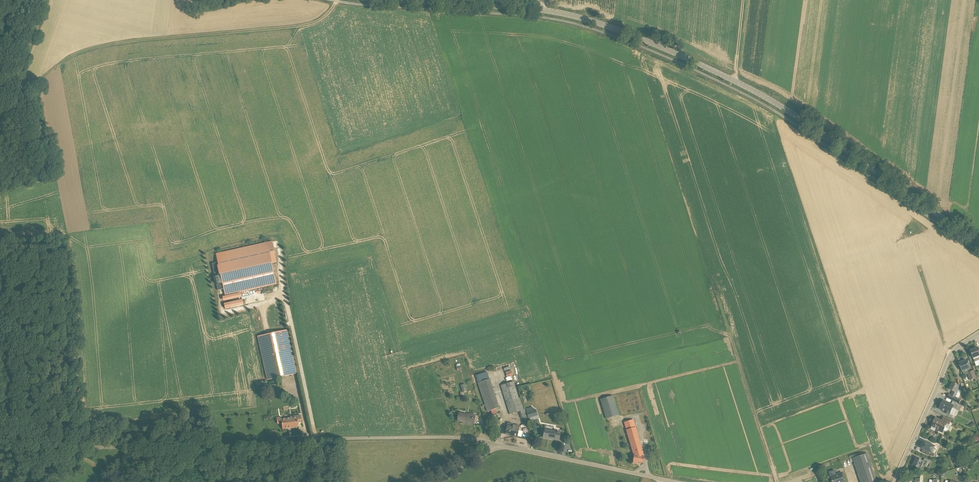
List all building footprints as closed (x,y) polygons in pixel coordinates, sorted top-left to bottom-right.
[(272,242),(214,251),(217,275),(220,274),(223,294),(276,285),(273,263),(275,262),(272,242)] [(223,301),(241,297),(240,292),(222,296),(223,301)] [(223,303),(224,308),(243,304),(242,299),(223,303)] [(297,374),(287,330),(258,337),(268,380),(297,374)] [(977,348),(970,351),(975,361),(975,362),(978,361),(978,350),(977,349),(977,348)] [(959,363),(963,372),(970,369),(966,360),(959,363)] [(974,371),(968,373),(970,380),(976,378),(974,371)] [(487,372),(476,376),(478,383),(490,379),(487,372)] [(490,379),(478,383),(487,412),(499,408),(490,379)] [(521,398),(519,398),(514,382),(501,386),(510,414),(519,411),(521,418),(527,416),(521,398)] [(956,397),(960,390),(962,391),(963,388),(952,383),(949,389),(953,391),(951,395),(949,394),(947,398),(956,402),(960,403),(961,400),(956,397)] [(619,415),(613,396),(600,399),(606,419),(619,415)] [(953,409),(954,406),(956,407),(958,404),(953,401),(951,405),(948,403),(943,401),(940,407),(939,409),(944,411),(944,413),(949,416),(950,414),(953,409)] [(487,412),(490,420),(502,416),(499,408),(487,412)] [(475,415),(469,414),(469,415),(459,413),(457,421),(465,423),(465,424),(473,426),(475,415)] [(298,423),(302,422),(301,415),(297,416),(297,417),(282,419),(282,417),(277,418),(278,424),(282,423),(283,429),(299,427),(298,423)] [(947,424),(949,425),(951,421),(944,417),(942,421),(936,418),(931,427),(939,430),(938,431),(943,433),(947,424)] [(633,420),(624,422),(634,455),(633,463),(637,464),(638,462),(643,463),(644,457),(633,420)] [(520,426),(513,425),(513,424),(508,423),(506,434),(513,435),(513,436),(517,437),(518,436),(519,430),(520,426)] [(560,433),(545,430),(543,438),(559,440),(560,433)] [(922,446),(921,449),(923,450),(922,452),(931,456),(932,456),(934,457),(935,454),(932,453),(935,447),(924,442),(922,446)] [(853,458),(861,481),(877,481),(867,453),(853,458)] [(929,463),(930,463),(931,461),(925,459),(923,462),(916,458),(913,465),(921,469),(922,465),(927,467),(929,463)] [(837,474),(835,470),(829,472),(830,477),(831,476),(833,481),(845,481),(842,473),(837,474)]
